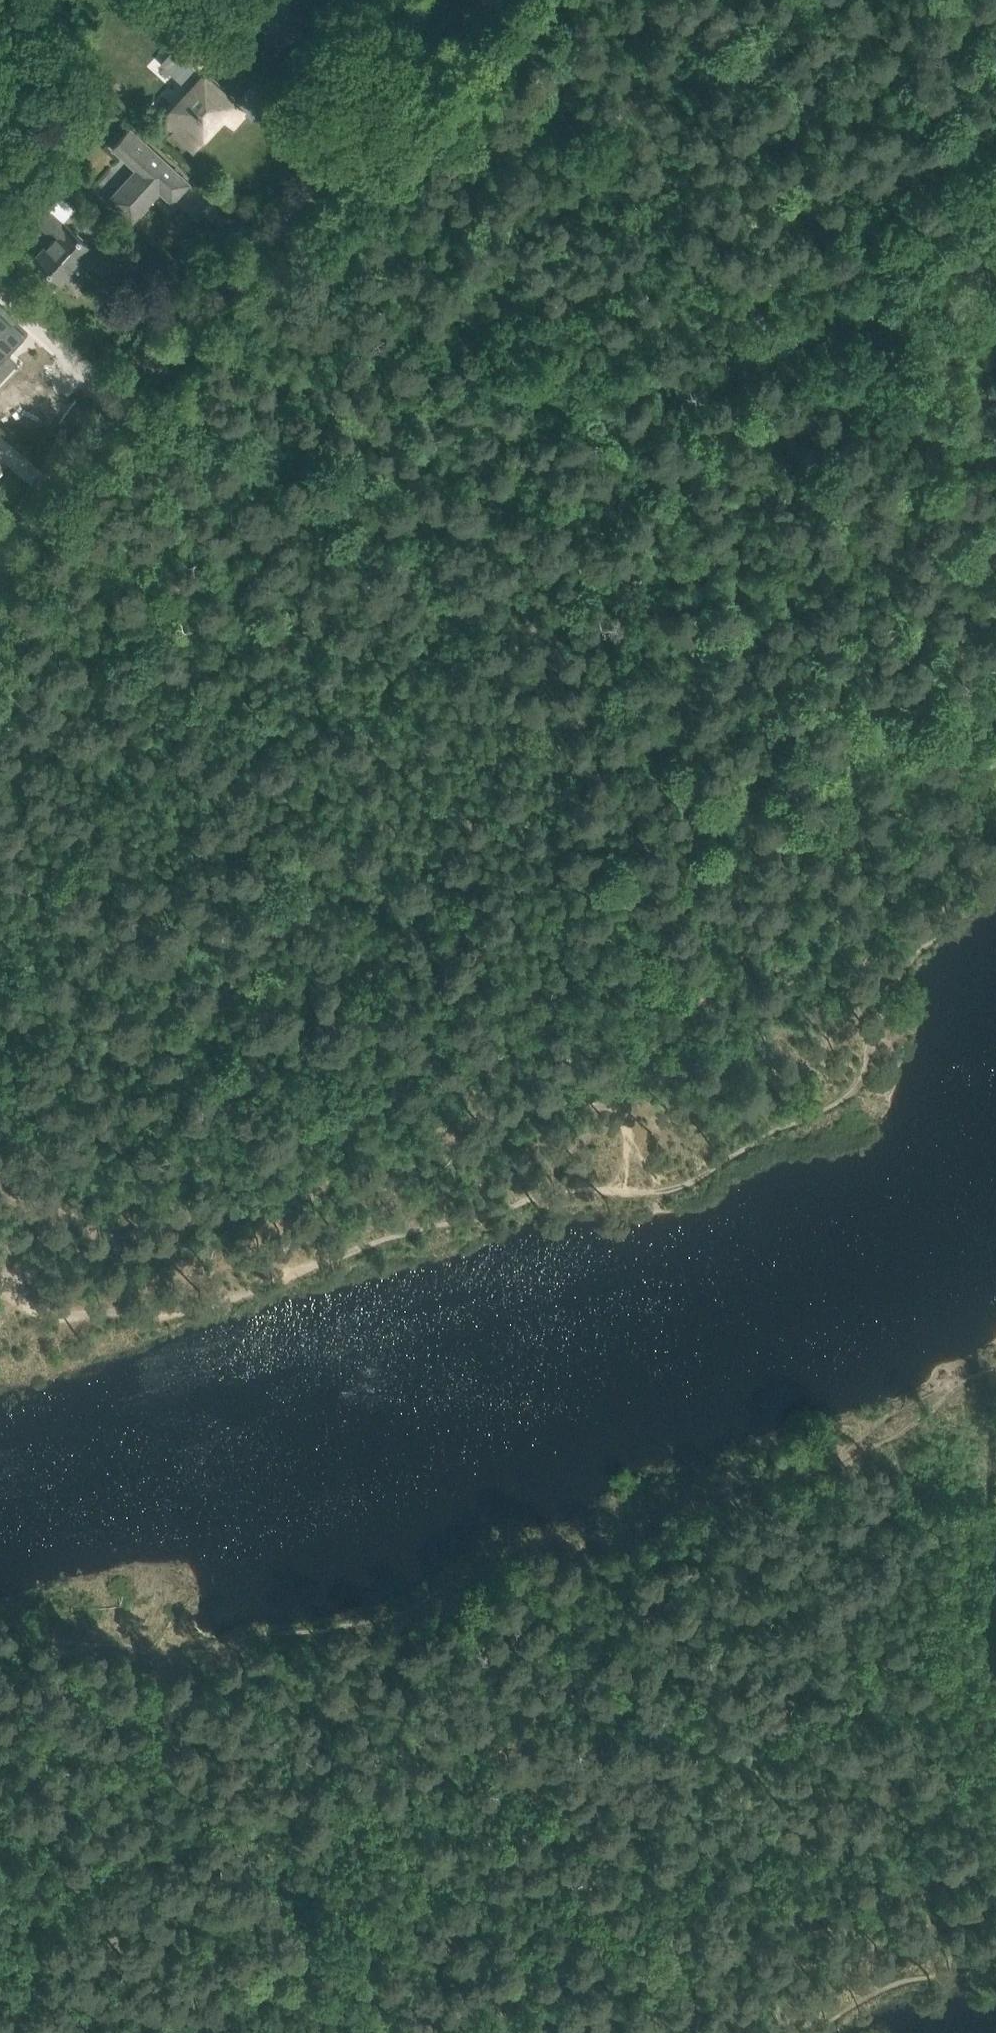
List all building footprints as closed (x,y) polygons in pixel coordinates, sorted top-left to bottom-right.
[(253,16),(268,30),(271,27),(284,40),(304,19),(284,0),(240,0),(238,2),(253,16)] [(191,89),(163,119),(178,132),(193,146),(201,138),(223,114),(233,123),(243,111),(204,75),(200,71),(215,55),(192,33),(164,63),(191,89)] [(108,200),(117,208),(131,221),(160,190),(172,202),(190,182),(175,169),(129,127),(110,147),(135,170),(108,200)] [(37,260),(45,268),(60,282),(81,259),(106,273),(113,259),(90,247),(47,206),(62,190),(47,177),(23,204),(58,238),(37,260)] [(64,190),(49,205),(63,218),(77,204),(64,190)] [(23,334),(14,325),(18,320),(0,303),(0,358),(23,334)]
